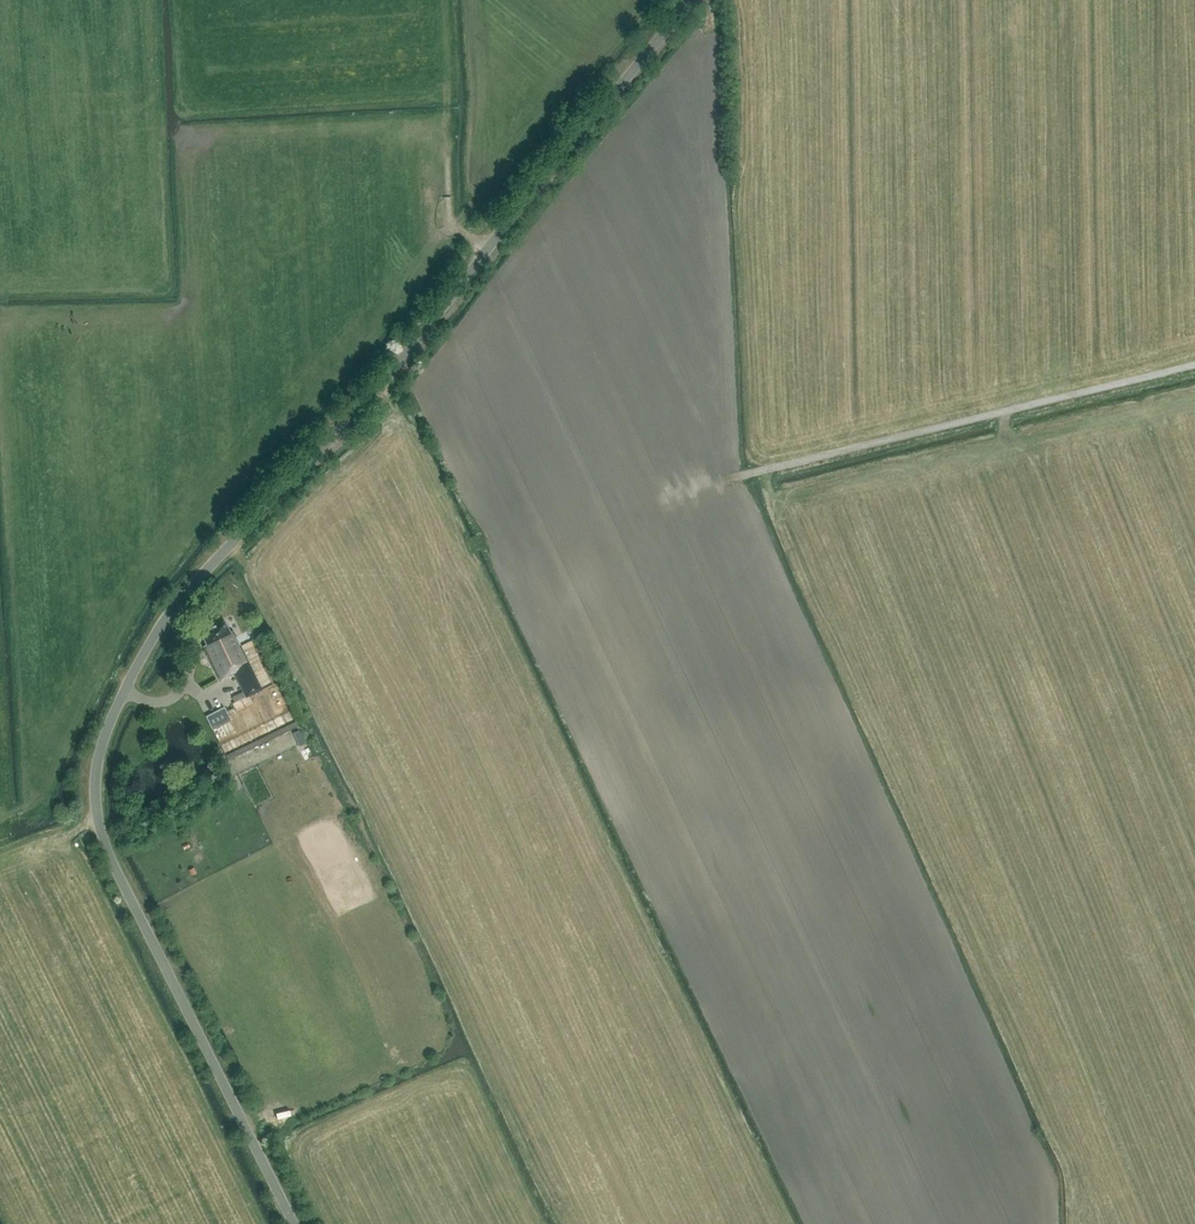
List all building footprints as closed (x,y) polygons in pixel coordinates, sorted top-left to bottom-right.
[(233,631),(229,633),(224,621),(199,633),(205,646),(201,648),(217,681),(227,676),(228,677),(233,675),(242,693),(244,698),(245,699),(261,691),(233,631)] [(244,698),(242,693),(234,696),(237,701),(244,698)] [(211,730),(230,721),(224,708),(205,717),(211,730)] [(298,726),(296,721),(226,756),(228,760),(298,726)] [(306,744),(299,730),(293,733),(300,746),(306,744)] [(194,867),(189,870),(192,876),(197,874),(194,867)]
